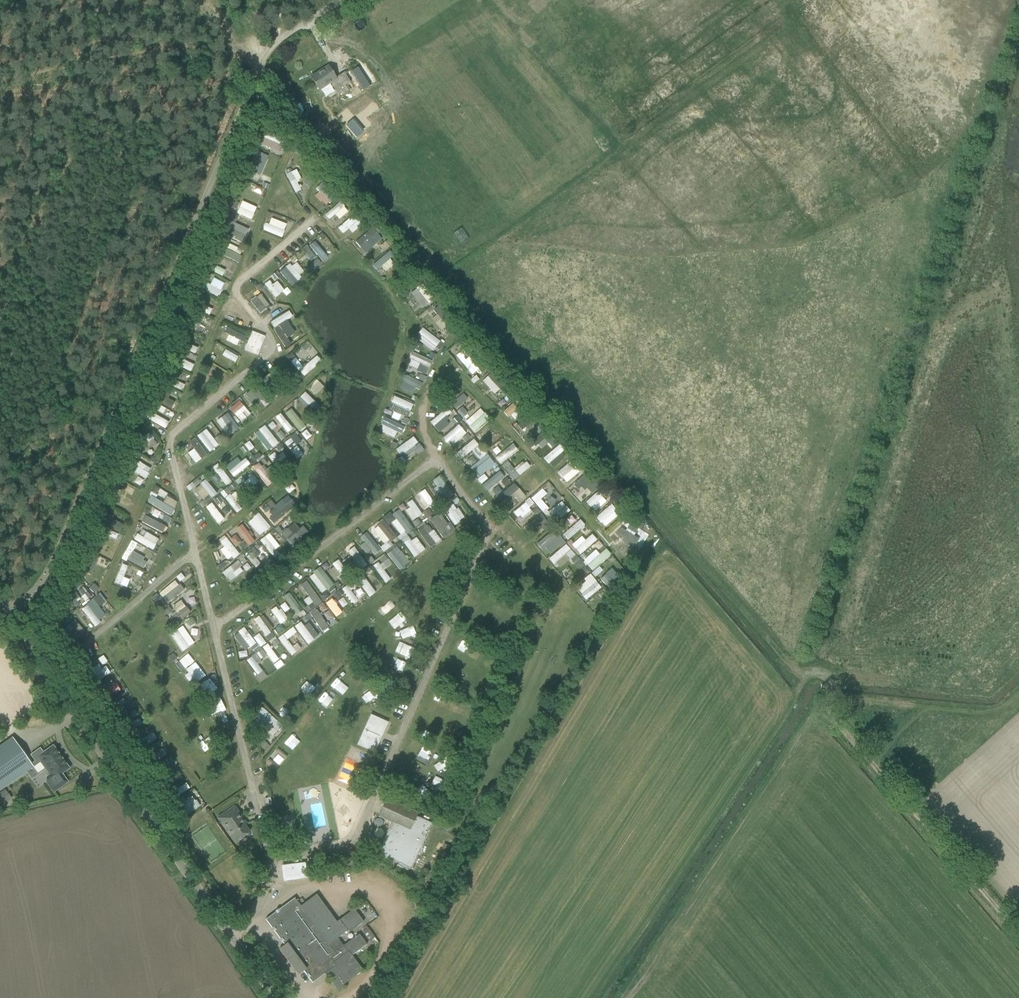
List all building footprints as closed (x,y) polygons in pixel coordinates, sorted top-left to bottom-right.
[(328,67),(311,77),(319,90),(330,83),(338,95),(342,92),(343,95),(349,91),(346,86),(350,83),(351,83),(345,73),(345,72),(335,78),(328,67)] [(351,72),(359,85),(362,90),(369,86),(366,81),(357,67),(351,72)] [(260,143),(279,152),(284,140),(265,131),(260,143)] [(291,172),(287,174),(296,192),(300,190),(291,172)] [(316,188),(329,202),(335,196),(323,182),(316,188)] [(336,215),(339,219),(348,212),(341,202),(322,214),(327,221),(336,215)] [(288,217),(291,211),(271,203),(268,210),(288,217)] [(354,214),(335,229),(341,237),(350,230),(352,233),(362,225),(354,214)] [(265,223),(262,230),(282,238),(288,224),(272,217),(269,224),(265,223)] [(224,236),(244,244),(250,228),(230,221),(224,236)] [(366,252),(381,239),(370,227),(355,240),(366,252)] [(385,242),(380,247),(384,252),(390,247),(385,242)] [(235,255),(238,248),(226,244),(221,256),(239,262),(241,257),(235,255)] [(304,250),(294,259),(309,276),(314,272),(307,265),(313,260),(304,250)] [(382,275),(394,263),(391,259),(395,255),(390,250),(373,265),(382,275)] [(222,276),(225,271),(216,265),(213,270),(222,276)] [(218,287),(222,279),(211,274),(208,282),(218,287)] [(272,277),(264,284),(275,297),(284,290),(272,277)] [(219,297),(222,290),(208,283),(204,290),(219,297)] [(412,290),(421,308),(434,302),(425,284),(412,290)] [(250,301),(260,314),(270,306),(260,293),(250,301)] [(280,325),(293,316),(289,310),(270,321),(286,347),(291,344),(280,325)] [(196,325),(190,322),(187,328),(193,331),(196,325)] [(421,343),(433,351),(441,340),(423,328),(419,334),(425,337),(421,343)] [(252,332),(244,350),(257,356),(265,337),(252,332)] [(225,350),(220,363),(235,368),(239,355),(225,350)] [(295,358),(291,353),(286,357),(290,362),(295,358)] [(409,372),(417,375),(421,364),(431,367),(433,359),(415,353),(409,372)] [(305,374),(322,362),(318,356),(301,368),(305,374)] [(183,359),(180,365),(190,371),(194,365),(183,359)] [(420,370),(426,374),(429,368),(423,364),(420,370)] [(490,375),(483,380),(495,396),(502,392),(490,375)] [(314,416),(322,408),(305,392),(297,400),(314,416)] [(405,427),(414,404),(393,396),(385,419),(405,427)] [(455,428),(461,423),(449,407),(432,420),(439,430),(450,421),(455,428)] [(226,411),(221,416),(233,432),(239,427),(226,411)] [(383,426),(402,433),(404,427),(385,420),(383,426)] [(453,444),(467,433),(460,424),(446,436),(453,444)] [(260,429),(276,450),(268,456),(280,471),(291,462),(264,426),(260,429)] [(198,435),(208,451),(217,446),(206,430),(198,435)] [(485,441),(489,445),(501,434),(498,430),(485,441)] [(396,448),(404,459),(421,446),(413,436),(396,448)] [(184,447),(195,464),(208,456),(196,439),(184,447)] [(474,439),(456,453),(460,459),(479,446),(474,439)] [(540,446),(546,452),(551,447),(545,441),(540,446)] [(515,470),(507,459),(513,454),(508,448),(496,457),(513,480),(531,467),(527,461),(515,470)] [(127,450),(124,456),(130,459),(133,453),(127,450)] [(482,451),(477,455),(481,459),(486,455),(482,451)] [(470,455),(464,461),(479,477),(495,462),(487,454),(477,463),(470,455)] [(146,477),(151,464),(139,460),(135,473),(146,477)] [(267,486),(275,481),(260,461),(252,467),(267,486)] [(556,472),(560,477),(565,473),(568,478),(577,471),(570,461),(556,472)] [(482,486),(489,492),(500,482),(505,487),(511,482),(499,470),(482,486)] [(246,492),(258,479),(251,472),(245,479),(241,475),(235,482),(246,492)] [(529,490),(537,484),(531,476),(523,483),(529,490)] [(206,502),(217,492),(206,480),(194,489),(206,502)] [(550,483),(531,496),(542,511),(561,498),(550,483)] [(514,484),(497,499),(508,511),(525,495),(514,484)] [(154,487),(151,493),(156,496),(159,490),(154,487)] [(419,491),(431,513),(438,509),(426,487),(419,491)] [(225,497),(236,513),(245,506),(235,491),(225,497)] [(270,502),(260,508),(272,524),(297,506),(289,495),(273,506),(270,502)] [(533,514),(528,507),(534,503),(531,498),(513,512),(521,523),(533,514)] [(417,518),(422,514),(413,500),(403,507),(410,517),(415,514),(417,518)] [(218,524),(224,519),(212,502),(206,507),(218,524)] [(549,511),(553,516),(565,507),(562,502),(549,511)] [(455,525),(465,517),(454,504),(444,511),(455,525)] [(226,507),(221,511),(225,516),(229,512),(226,507)] [(151,509),(148,515),(165,524),(168,518),(151,509)] [(100,511),(96,517),(102,520),(106,514),(100,511)] [(253,517),(264,532),(270,527),(259,512),(253,517)] [(399,533),(414,557),(425,550),(416,536),(415,537),(399,512),(393,516),(390,512),(383,517),(388,524),(392,520),(400,532),(399,533)] [(455,530),(440,512),(429,520),(444,538),(455,530)] [(144,515),(141,522),(161,531),(164,524),(144,515)] [(622,539),(633,530),(626,520),(614,530),(622,539)] [(440,541),(426,521),(418,526),(419,527),(417,528),(430,548),(440,541)] [(295,522),(281,533),(292,546),(309,532),(303,525),(300,528),(295,522)] [(235,530),(237,533),(230,538),(236,547),(243,542),(247,547),(252,543),(241,526),(235,530)] [(146,532),(144,536),(137,533),(134,539),(154,549),(159,539),(146,532)] [(537,543),(544,553),(555,546),(552,541),(557,538),(553,532),(537,543)] [(281,551),(269,533),(260,539),(272,557),(281,551)] [(624,547),(629,554),(646,541),(641,534),(624,547)] [(227,536),(220,541),(224,547),(220,550),(229,561),(239,553),(227,536)] [(150,559),(142,555),(146,548),(131,540),(122,557),(144,569),(150,559)] [(567,544),(549,558),(560,572),(578,558),(567,544)] [(261,563),(256,557),(260,555),(254,546),(245,553),(255,567),(261,563)] [(355,546),(348,550),(355,561),(361,557),(355,546)] [(398,546),(388,552),(399,571),(409,564),(398,546)] [(391,578),(384,569),(391,564),(384,555),(372,565),(386,583),(391,578)] [(339,559),(333,563),(340,577),(347,574),(339,559)] [(222,572),(230,582),(245,570),(237,560),(222,572)] [(324,572),(319,576),(329,593),(335,589),(324,572)] [(176,580),(159,593),(167,604),(184,590),(176,580)] [(304,600),(310,610),(321,603),(307,580),(300,585),(308,597),(304,600)] [(369,582),(362,586),(370,597),(376,592),(369,582)] [(80,605),(90,597),(81,585),(71,593),(80,605)] [(337,592),(333,595),(337,601),(341,598),(340,597),(342,595),(339,590),(337,592)] [(63,597),(57,602),(61,607),(67,602),(63,597)] [(294,614),(302,609),(294,597),(286,602),(294,614)] [(326,602),(336,617),(342,613),(332,598),(326,602)] [(181,599),(165,611),(174,624),(191,612),(181,599)] [(281,624),(288,619),(277,604),(270,610),(281,624)] [(82,609),(95,626),(101,622),(88,605),(82,609)] [(323,631),(328,627),(315,608),(309,612),(323,631)] [(265,637),(271,633),(260,615),(254,619),(265,637)] [(310,622),(303,626),(301,622),(295,625),(306,644),(319,637),(310,622)] [(292,656),(301,649),(287,630),(278,638),(292,656)] [(248,632),(242,636),(246,641),(243,644),(250,653),(259,646),(248,632)] [(268,643),(262,647),(277,669),(283,665),(268,643)] [(261,681),(268,677),(255,654),(247,659),(261,681)] [(339,677),(333,685),(345,693),(350,685),(339,677)] [(124,698),(128,695),(118,682),(106,692),(118,708),(126,702),(124,698)] [(332,709),(339,703),(328,692),(322,698),(332,709)] [(280,693),(268,704),(275,710),(286,699),(280,693)] [(257,713),(258,713),(254,717),(263,726),(267,722),(277,731),(282,726),(262,708),(257,713)] [(357,745),(374,752),(388,723),(370,715),(357,745)] [(302,716),(300,725),(309,728),(311,719),(302,716)] [(12,737),(0,746),(0,790),(33,767),(12,737)] [(286,748),(295,751),(298,741),(289,739),(286,748)] [(69,768),(52,745),(42,752),(39,748),(30,754),(35,762),(36,763),(41,760),(46,767),(50,773),(46,776),(45,782),(53,793),(68,782),(63,775),(62,776),(61,774),(69,768)] [(279,746),(274,751),(278,755),(273,759),(278,765),(288,756),(279,746)] [(203,772),(212,766),(205,755),(196,761),(203,772)] [(344,763),(337,778),(351,785),(358,770),(344,763)] [(194,796),(181,802),(187,813),(199,807),(194,796)] [(378,817),(392,823),(378,854),(411,869),(432,824),(417,817),(418,813),(386,799),(385,802),(382,801),(378,808),(381,809),(378,817)] [(242,822),(244,820),(234,806),(217,818),(235,843),(249,832),(242,822)] [(302,837),(304,847),(311,845),(309,835),(302,837)] [(443,856),(449,847),(443,843),(437,853),(443,856)] [(258,862),(249,868),(253,874),(262,869),(258,862)] [(281,865),(283,880),(283,881),(307,878),(305,862),(281,865)] [(343,946),(337,938),(347,931),(339,920),(336,922),(316,895),(300,906),(294,898),(269,917),(265,919),(284,945),(279,949),(282,953),(284,952),(291,961),(289,962),(296,971),(300,967),(312,983),(327,972),(330,976),(329,977),(338,989),(346,983),(363,970),(352,955),(367,945),(359,934),(343,946)] [(347,931),(349,933),(363,922),(354,909),(339,920),(347,931)] [(362,931),(370,941),(375,938),(367,928),(362,931)]
